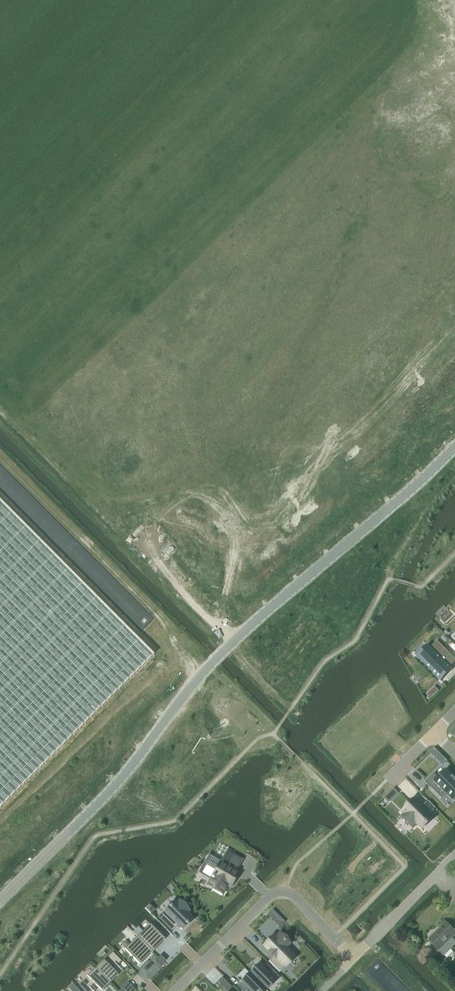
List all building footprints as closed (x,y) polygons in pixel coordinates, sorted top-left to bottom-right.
[(153,654),(0,500),(0,807),(153,654)] [(416,656),(441,680),(440,679),(451,668),(452,669),(453,669),(450,666),(454,662),(454,658),(437,640),(431,647),(428,644),(428,645),(429,646),(418,656),(417,655),(416,656)] [(426,694),(427,695),(428,697),(427,698),(426,698),(429,700),(435,694),(438,691),(439,691),(434,686),(426,694)] [(434,748),(430,752),(434,756),(439,752),(434,748)] [(426,782),(442,798),(447,794),(453,800),(454,798),(454,780),(446,771),(439,778),(434,773),(426,782)] [(406,814),(403,817),(407,821),(413,827),(417,823),(422,828),(427,823),(427,824),(429,823),(428,822),(433,817),(430,815),(435,810),(426,802),(422,806),(420,805),(415,799),(413,802),(403,811),(406,814)] [(210,855),(205,863),(217,870),(212,880),(208,885),(222,893),(227,884),(230,886),(235,877),(237,875),(237,874),(237,873),(234,872),(236,870),(228,865),(234,854),(227,851),(221,861),(210,855)] [(164,910),(158,917),(172,931),(178,925),(183,929),(193,919),(187,913),(189,910),(179,900),(177,903),(175,901),(165,911),(164,910)] [(273,910),(268,915),(274,921),(279,917),(273,910)] [(428,940),(444,956),(454,944),(454,941),(452,938),(454,935),(454,931),(446,922),(428,940)] [(150,924),(138,937),(152,952),(165,939),(150,924)] [(274,936),(264,946),(267,949),(269,951),(269,952),(273,956),(269,961),(280,972),(286,965),(295,957),(292,955),(286,948),(289,944),(279,934),(275,937),(274,936)] [(138,937),(125,950),(140,965),(151,954),(152,952),(138,937)] [(113,952),(96,969),(110,984),(123,971),(118,965),(122,961),(113,952)] [(161,955),(158,957),(163,963),(166,960),(161,955)] [(158,957),(155,960),(160,966),(163,963),(158,957)] [(259,965),(250,973),(266,990),(279,977),(267,965),(263,969),(259,965)] [(79,986),(84,990),(92,990),(103,990),(110,984),(96,969),(79,986)] [(241,990),(242,990),(265,990),(266,990),(250,973),(242,982),(246,986),(241,990)] [(218,981),(227,990),(228,990),(232,987),(222,977),(218,981)]
